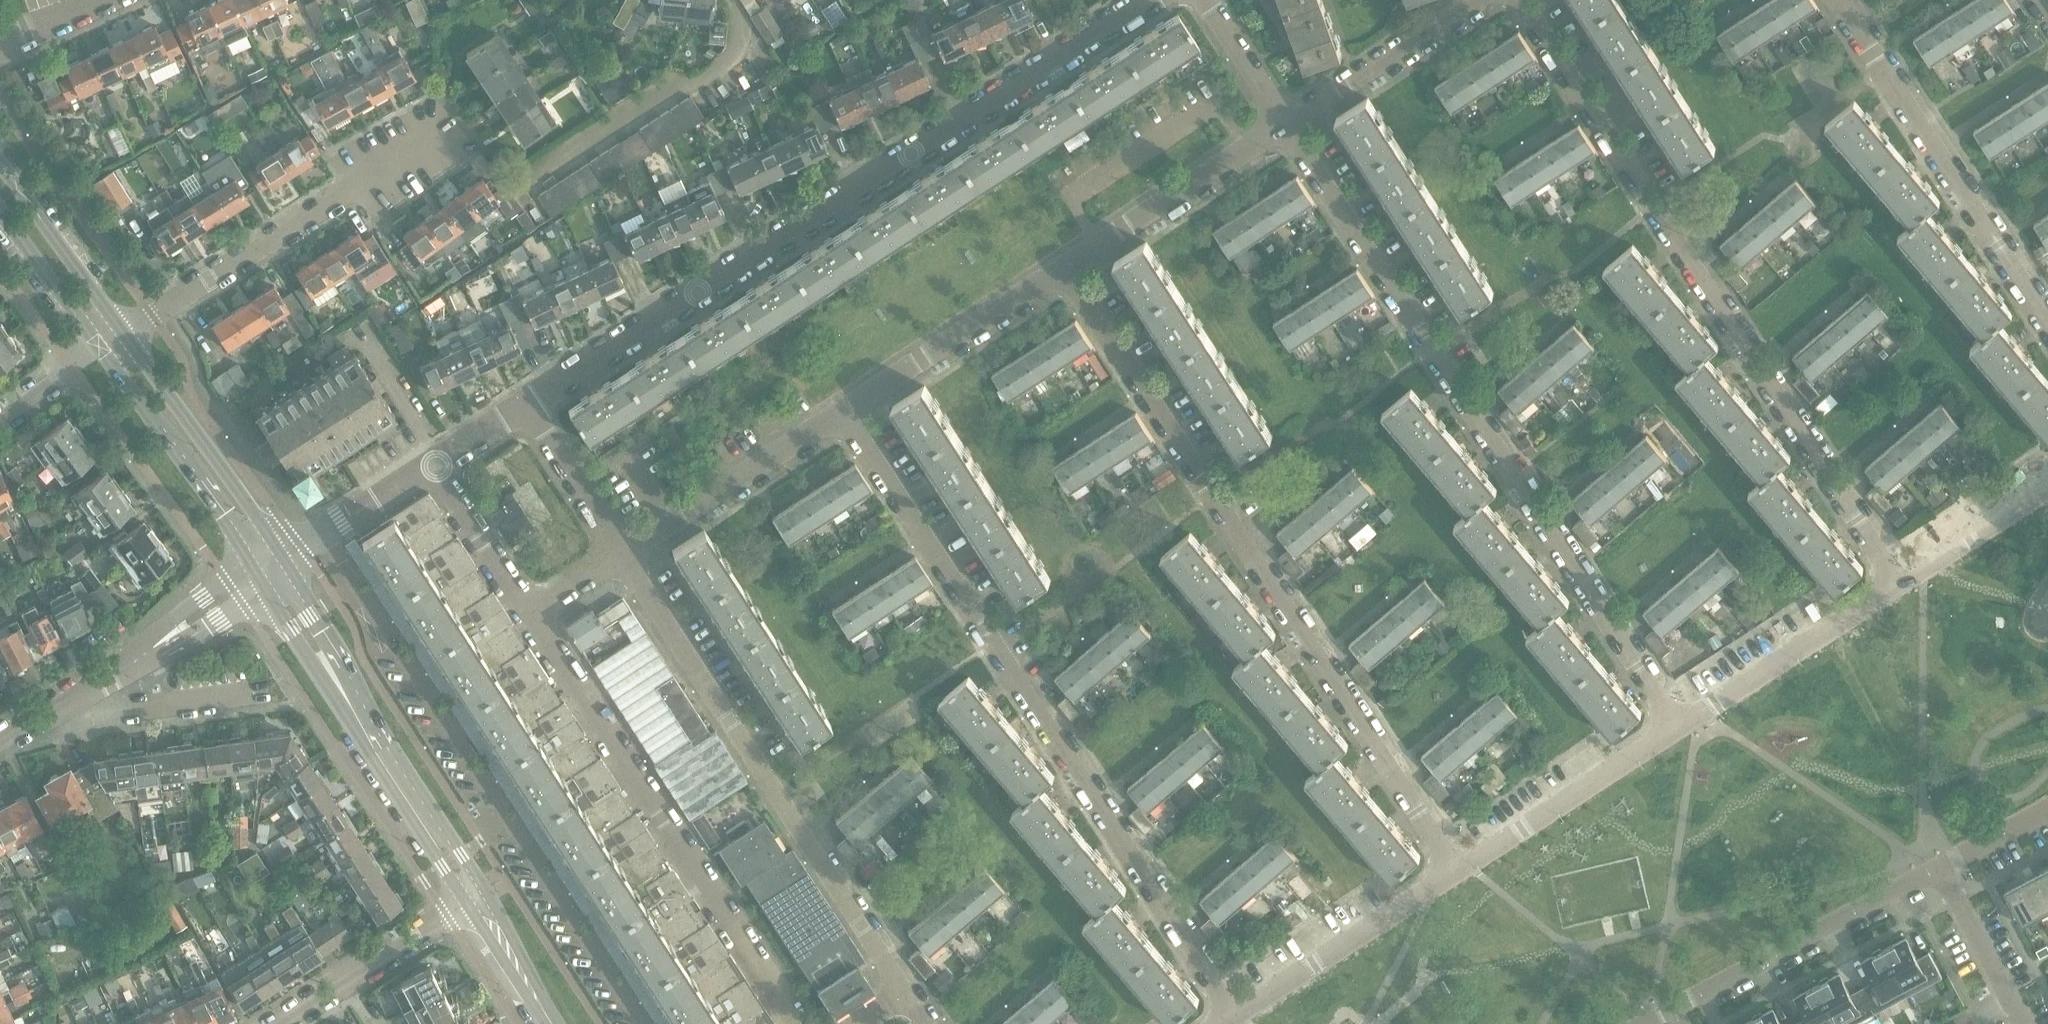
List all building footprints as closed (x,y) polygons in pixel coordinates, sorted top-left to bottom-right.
[(209,5),(222,34),(227,44),(249,34),(244,24),(233,0),(220,0),(209,5)] [(244,24),(266,13),(260,0),(233,0),(244,24)] [(266,13),(289,3),(287,0),(260,0),(266,13)] [(314,23),(325,18),(317,0),(315,0),(306,4),(314,23)] [(407,3),(417,25),(429,20),(420,0),(414,0),(407,3)] [(530,12),(540,5),(537,0),(523,0),(530,12)] [(626,24),(639,0),(625,0),(615,17),(626,24)] [(685,18),(687,0),(661,0),(659,15),(685,18)] [(685,18),(712,21),(714,0),(687,0),(685,18)] [(947,11),(955,8),(951,0),(942,0),(947,11)] [(997,2),(1010,29),(1033,18),(1024,0),(1001,0),(997,2)] [(1286,14),(1323,0),(1281,0),(1286,14)] [(1343,57),(1323,0),(1286,14),(1306,70),(1343,57)] [(1593,26),(1623,6),(1619,0),(1576,0),(1593,26)] [(1797,21),(1784,0),(1771,0),(1759,8),(1776,34),(1791,25),(1794,29),(1799,25),(1797,21)] [(1797,21),(1812,11),(1815,15),(1820,11),(1813,0),(1784,0),(1797,21)] [(1978,0),(1975,0),(1956,12),(1973,38),(1987,28),(1991,32),(1996,28),(1993,24),(1978,0)] [(1993,24),(2008,15),(2012,19),(2017,15),(2007,0),(1978,0),(1993,24)] [(1010,29),(997,2),(976,12),(988,39),(1010,29)] [(356,12),(361,24),(383,15),(379,3),(356,12)] [(201,44),(222,34),(209,5),(186,16),(189,21),(176,27),(193,64),(207,57),(201,44)] [(767,6),(751,16),(769,43),(785,32),(767,6)] [(1593,26),(1622,72),(1653,52),(1623,6),(1593,26)] [(1759,8),(1739,21),(1756,47),(1770,38),(1773,42),(1778,38),(1776,34),(1759,8)] [(965,50),(988,39),(976,12),(953,23),(965,50)] [(1956,12),(1936,25),(1953,51),(1967,42),(1971,46),(1975,42),(1973,38),(1956,12)] [(1177,14),(1122,50),(1143,82),(1198,46),(1177,14)] [(279,20),(271,24),(277,37),(285,34),(279,20)] [(710,43),(726,45),(728,22),(712,21),(710,43)] [(1758,51),(1756,47),(1739,21),(1718,35),(1735,61),(1750,51),(1753,56),(1758,51)] [(375,56),(381,66),(394,90),(416,77),(399,47),(397,49),(398,49),(388,55),(370,23),(360,29),(368,43),(375,56)] [(953,23),(921,38),(931,59),(940,55),(943,60),(965,50),(953,23)] [(271,24),(263,28),(269,41),(277,37),(271,24)] [(156,25),(134,36),(147,64),(151,72),(176,61),(179,66),(188,62),(172,29),(160,35),(156,25)] [(1956,55),(1953,51),(1936,25),(1916,39),(1932,64),(1947,54),(1951,59),(1956,55)] [(916,58),(895,68),(907,95),(931,84),(921,64),(931,59),(921,38),(917,29),(905,34),(916,58)] [(556,38),(550,30),(539,38),(544,45),(556,38)] [(1519,32),(1498,46),(1515,71),(1530,62),(1534,66),(1538,62),(1519,32)] [(469,51),(484,74),(511,56),(496,33),(469,51)] [(827,41),(831,49),(844,43),(840,35),(827,41)] [(125,75),(147,64),(134,36),(111,46),(125,75)] [(873,41),(881,57),(888,54),(880,37),(873,41)] [(234,41),(227,44),(233,58),(240,54),(234,41)] [(366,61),(375,56),(368,43),(359,48),(366,61)] [(111,46),(90,56),(103,85),(125,75),(111,46)] [(1518,75),(1515,71),(1498,46),(1478,59),(1494,85),(1509,75),(1513,80),(1518,75)] [(330,50),(321,55),(353,113),(373,101),(360,77),(357,72),(346,79),(330,50)] [(1122,50),(1067,86),(1088,118),(1143,82),(1122,50)] [(570,60),(565,52),(552,61),(557,68),(570,60)] [(1622,72),(1654,120),(1684,100),(1653,52),(1622,72)] [(327,127),(353,113),(321,55),(311,61),(327,89),(314,97),(313,96),(297,105),(308,125),(322,118),(327,127)] [(103,85),(90,56),(67,67),(71,76),(60,81),(69,100),(103,85)] [(525,78),(511,56),(484,74),(498,96),(525,78)] [(1478,59),(1457,73),(1474,98),(1488,89),(1492,93),(1497,89),(1494,85),(1478,59)] [(360,77),(373,101),(394,90),(381,66),(360,77)] [(886,106),(907,95),(895,68),(873,79),(886,106)] [(610,101),(631,87),(619,70),(599,84),(610,101)] [(54,72),(39,79),(47,97),(62,90),(54,72)] [(157,88),(151,72),(143,76),(150,91),(157,88)] [(1476,102),(1474,98),(1457,73),(1437,86),(1453,112),(1468,102),(1472,106),(1476,102)] [(586,84),(580,75),(571,81),(574,86),(581,87),(586,84)] [(525,78),(498,96),(512,117),(539,100),(525,78)] [(886,106),(873,79),(850,89),(863,116),(886,106)] [(749,93),(753,102),(773,94),(769,84),(749,93)] [(2037,92),(2047,109),(2047,85),(2037,92)] [(1088,118),(1067,86),(1011,122),(1032,154),(1088,118)] [(828,100),(819,104),(829,128),(839,123),(841,127),(863,116),(850,89),(828,100)] [(115,92),(108,96),(114,109),(121,105),(115,92)] [(2037,92),(2016,105),(2033,131),(2047,121),(2047,123),(2047,109),(2037,92)] [(62,94),(51,99),(56,108),(66,103),(62,94)] [(690,96),(680,103),(694,125),(704,118),(690,96)] [(1337,119),(1371,171),(1402,151),(1368,99),(1337,119)] [(554,123),(539,100),(512,117),(527,140),(554,123)] [(1716,148),(1684,100),(1654,120),(1685,168),(1716,148)] [(1826,126),(1869,176),(1898,151),(1855,102),(1826,126)] [(683,132),(694,125),(680,103),(669,110),(683,132)] [(815,125),(793,136),(805,162),(829,151),(820,132),(829,128),(819,104),(807,110),(815,125)] [(2016,105),(1996,118),(2013,144),(2027,135),(2031,139),(2035,135),(2033,131),(2016,105)] [(669,110),(659,116),(673,138),(683,132),(669,110)] [(663,145),(673,138),(659,116),(649,123),(663,145)] [(2016,148),(2013,144),(1996,118),(1976,131),(1992,157),(2007,147),(2011,152),(2016,148)] [(977,190),(1032,154),(1011,122),(956,158),(977,190)] [(649,123),(639,129),(653,151),(663,145),(649,123)] [(120,156),(133,150),(121,124),(109,130),(120,156)] [(264,129),(271,141),(278,137),(271,125),(264,129)] [(1580,125),(1559,138),(1575,164),(1590,154),(1594,159),(1599,155),(1580,125)] [(744,126),(737,130),(742,141),(749,137),(744,126)] [(264,129),(257,133),(264,145),(271,141),(264,129)] [(643,158),(653,151),(639,129),(629,136),(643,158)] [(729,133),(734,144),(742,141),(737,130),(729,133)] [(311,158),(320,152),(309,135),(300,141),(298,138),(277,151),(292,174),(313,161),(311,158)] [(633,164),(643,158),(629,136),(619,143),(633,164)] [(793,136),(771,146),(784,172),(805,162),(793,136)] [(1559,138),(1538,152),(1555,178),(1569,168),(1573,172),(1578,168),(1575,164),(1559,138)] [(623,171),(633,164),(619,143),(608,149),(623,171)] [(206,180),(214,191),(228,214),(249,201),(230,171),(240,164),(228,146),(219,152),(228,167),(206,180)] [(784,172),(771,146),(749,157),(761,183),(784,172)] [(608,149),(599,156),(613,177),(623,171),(608,149)] [(258,168),(269,185),(271,188),(292,174),(277,151),(256,165),(258,168)] [(1371,171),(1401,216),(1432,196),(1402,151),(1371,171)] [(1898,151),(1869,176),(1912,226),(1928,213),(1941,202),(1898,151)] [(1557,182),(1555,178),(1538,152),(1517,165),(1534,191),(1549,181),(1552,186),(1557,182)] [(603,184),(613,177),(599,156),(589,162),(603,184)] [(726,191),(736,187),(739,193),(761,183),(749,157),(718,172),(726,191)] [(921,226),(977,190),(956,158),(901,194),(921,226)] [(593,190),(603,184),(589,162),(579,169),(593,190)] [(1537,195),(1534,191),(1517,165),(1497,179),(1513,204),(1528,195),(1532,199),(1537,195)] [(193,172),(201,185),(207,181),(206,180),(199,168),(193,172)] [(579,169),(569,175),(583,197),(593,190),(579,169)] [(717,195),(726,191),(718,172),(706,177),(713,191),(691,202),(703,228),(727,217),(717,195)] [(112,173),(91,186),(110,216),(131,203),(112,173)] [(572,204),(583,197),(569,175),(558,182),(572,204)] [(1313,210),(1317,206),(1298,176),(1278,189),(1295,215),(1309,206),(1313,210)] [(683,177),(660,188),(666,200),(689,190),(683,177)] [(482,179),(462,194),(485,226),(502,214),(494,204),(497,203),(498,202),(492,193),(482,179)] [(1797,180),(1796,180),(1778,196),(1798,219),(1812,208),(1816,212),(1820,207),(1797,180)] [(558,182),(548,189),(562,210),(572,204),(558,182)] [(505,184),(492,193),(498,202),(497,203),(508,219),(515,214),(522,209),(505,184)] [(167,206),(173,216),(188,240),(208,227),(194,203),(187,193),(174,202),(166,189),(159,194),(167,206)] [(551,217),(562,210),(548,189),(537,196),(551,217)] [(1278,189),(1257,203),(1274,229),(1289,219),(1292,223),(1297,219),(1295,215),(1278,189)] [(228,214),(214,191),(194,203),(208,227),(228,214)] [(703,228),(691,202),(687,192),(664,203),(669,212),(681,238),(703,228)] [(485,226),(462,194),(442,207),(459,231),(468,243),(488,229),(485,226)] [(921,226),(901,194),(846,230),(866,262),(921,226)] [(1401,216),(1432,264),(1463,244),(1432,196),(1401,216)] [(1778,196),(1760,212),(1780,235),(1793,224),(1797,228),(1801,223),(1798,219),(1778,196)] [(1274,229),(1257,203),(1237,216),(1254,242),(1268,233),(1272,237),(1277,233),(1274,229)] [(173,216),(167,206),(160,210),(161,211),(147,220),(156,234),(151,238),(160,251),(165,248),(167,252),(188,240),(173,216)] [(442,207),(423,221),(440,245),(459,231),(442,207)] [(659,249),(681,238),(669,212),(647,223),(659,249)] [(1780,235),(1760,212),(1741,228),(1760,252),(1774,240),(1778,244),(1783,239),(1780,235)] [(1970,262),(1928,213),(1912,226),(1908,229),(1899,238),(1941,287),(1970,262)] [(1256,246),(1254,242),(1237,216),(1216,230),(1232,256),(1248,246),(1251,250),(1256,246)] [(2036,224),(2047,243),(2047,216),(2036,224)] [(446,253),(440,245),(423,221),(403,236),(409,244),(399,251),(413,271),(423,264),(425,267),(446,253)] [(624,258),(633,253),(636,259),(659,249),(647,223),(624,233),(622,229),(613,233),(615,238),(624,258)] [(1763,255),(1760,252),(1741,228),(1722,244),(1737,262),(1740,266),(1742,268),(1755,256),(1759,260),(1763,255)] [(811,298),(866,262),(846,230),(790,266),(811,298)] [(337,245),(352,270),(358,280),(389,261),(376,240),(366,246),(358,232),(337,245)] [(589,268),(602,295),(625,284),(614,262),(624,258),(615,238),(604,242),(612,258),(589,268)] [(1116,263),(1150,315),(1182,294),(1148,242),(1116,263)] [(1495,293),(1463,244),(1432,264),(1464,313),(1495,293)] [(352,270),(337,245),(316,258),(332,283),(352,270)] [(1677,294),(1665,281),(1634,245),(1605,269),(1648,319),(1677,294)] [(338,293),(332,283),(316,258),(296,271),(304,284),(295,290),(306,307),(315,302),(318,306),(338,293)] [(1737,268),(1740,266),(1737,262),(1733,264),(1732,263),(1721,272),(1739,292),(1749,283),(1737,268)] [(2013,312),(1970,262),(1941,287),(1984,337),(2000,324),(2013,312)] [(811,298),(790,266),(735,303),(755,334),(811,298)] [(579,305),(602,295),(589,268),(567,279),(579,305)] [(1373,303),(1378,299),(1359,269),(1338,282),(1355,308),(1369,299),(1373,303)] [(567,279),(545,289),(557,316),(579,305),(567,279)] [(1358,312),(1355,308),(1338,282),(1318,296),(1334,322),(1349,312),(1353,316),(1358,312)] [(253,298),(268,323),(289,309),(306,336),(313,331),(300,311),(302,310),(291,292),(282,298),(274,285),(253,298)] [(521,295),(510,300),(522,324),(532,320),(535,326),(557,316),(545,289),(523,299),(521,295)] [(1870,291),(1869,292),(1851,308),(1870,331),(1884,319),(1888,323),(1893,318),(1870,291)] [(1211,339),(1182,294),(1150,315),(1179,360),(1211,339)] [(1648,319),(1691,369),(1707,356),(1720,345),(1677,294),(1648,319)] [(419,308),(424,316),(443,303),(438,296),(419,308)] [(1318,296),(1297,309),(1314,335),(1328,325),(1332,330),(1337,326),(1334,322),(1318,296)] [(253,298),(233,311),(248,336),(268,323),(253,298)] [(509,324),(487,335),(499,361),(523,350),(512,329),(522,324),(510,300),(500,305),(509,324)] [(735,303),(680,338),(700,370),(755,334),(735,303)] [(374,304),(368,308),(380,327),(386,324),(374,304)] [(1851,308),(1832,324),(1852,347),(1865,335),(1869,339),(1874,334),(1870,331),(1851,308)] [(1316,339),(1314,335),(1297,309),(1276,323),(1293,348),(1308,339),(1311,343),(1316,339)] [(227,349),(248,336),(233,311),(212,324),(227,349)] [(328,318),(317,324),(321,331),(332,324),(328,318)] [(1077,320),(1056,333),(1073,359),(1087,349),(1091,354),(1096,350),(1077,320)] [(389,328),(401,353),(411,348),(400,323),(389,328)] [(10,334),(3,324),(0,324),(0,341),(10,334)] [(1575,324),(1556,340),(1576,363),(1589,352),(1593,356),(1598,351),(1575,324)] [(1852,347),(1832,324),(1812,340),(1833,363),(1846,351),(1851,355),(1855,350),(1852,347)] [(1971,348),(2014,399),(2043,374),(2000,324),(1984,337),(1971,348)] [(272,349),(281,343),(274,333),(266,338),(272,349)] [(1056,333),(1035,347),(1052,373),(1067,363),(1071,367),(1075,363),(1073,359),(1056,333)] [(10,334),(0,341),(0,370),(21,355),(16,348),(17,343),(10,334)] [(477,372),(499,361),(487,335),(465,345),(477,372)] [(700,370),(680,338),(624,374),(645,406),(700,370)] [(1210,409),(1243,388),(1211,339),(1179,360),(1210,409)] [(1579,367),(1576,363),(1556,340),(1537,357),(1557,379),(1571,368),(1575,371),(1579,367)] [(1836,367),(1833,363),(1812,340),(1794,356),(1809,373),(1812,377),(1814,379),(1827,368),(1831,372),(1836,367)] [(257,415),(271,438),(260,445),(272,464),(283,457),(294,473),(292,475),(304,493),(319,483),(311,471),(374,430),(380,439),(397,428),(391,419),(395,416),(354,352),(352,354),(346,345),(329,356),(334,365),(257,415)] [(465,345),(442,356),(455,382),(477,372),(465,345)] [(1035,347),(1015,360),(1032,386),(1046,376),(1050,381),(1055,377),(1052,373),(1035,347)] [(433,393),(455,382),(442,356),(420,366),(433,393)] [(1749,406),(1707,356),(1691,369),(1677,381),(1720,431),(1749,406)] [(1557,379),(1537,357),(1519,372),(1539,395),(1552,384),(1556,388),(1561,383),(1557,379)] [(1034,390),(1032,386),(1015,360),(993,374),(1010,400),(1026,390),(1029,394),(1034,390)] [(214,384),(225,401),(251,385),(241,368),(214,384)] [(1515,405),(1519,410),(1520,411),(1534,400),(1538,403),(1542,399),(1539,395),(1519,372),(1501,388),(1515,405)] [(1809,380),(1812,377),(1809,373),(1806,376),(1805,375),(1794,384),(1811,403),(1821,394),(1809,380)] [(590,442),(645,406),(624,374),(569,411),(590,442)] [(2043,374),(2014,399),(2044,434),(2047,439),(2047,380),(2043,374)] [(894,407),(928,459),(959,439),(925,387),(894,407)] [(1274,436),(1243,388),(1210,409),(1242,457),(1274,436)] [(1384,413),(1427,463),(1455,439),(1413,389),(1384,413)] [(1942,403),(1941,403),(1923,419),(1942,442),(1956,431),(1960,434),(1965,430),(1942,403)] [(1516,413),(1519,410),(1515,405),(1512,408),(1510,406),(1500,415),(1517,435),(1527,427),(1516,413)] [(1792,456),(1749,406),(1720,431),(1763,481),(1778,468),(1792,456)] [(1137,413),(1116,426),(1133,452),(1148,442),(1152,447),(1156,443),(1137,413)] [(1923,419),(1904,435),(1924,458),(1937,447),(1941,451),(1946,446),(1942,442),(1923,419)] [(43,450),(52,462),(85,438),(76,426),(74,427),(68,420),(35,444),(40,452),(43,450)] [(1136,456),(1133,452),(1116,426),(1096,440),(1112,466),(1127,456),(1131,460),(1136,456)] [(1924,458),(1904,435),(1885,451),(1905,475),(1918,463),(1923,467),(1927,462),(1924,458)] [(1648,436),(1629,452),(1649,475),(1662,463),(1667,467),(1671,462),(1648,436)] [(85,438),(52,462),(49,464),(63,483),(96,459),(91,451),(93,450),(85,438)] [(957,504),(988,484),(959,439),(928,459),(957,504)] [(1498,489),(1455,439),(1427,463),(1470,514),(1485,501),(1498,489)] [(1096,440),(1075,453),(1092,479),(1106,469),(1110,474),(1115,470),(1112,466),(1096,440)] [(1908,478),(1905,475),(1885,451),(1866,468),(1881,485),(1884,489),(1886,491),(1899,479),(1903,483),(1908,478)] [(1652,478),(1649,475),(1629,452),(1611,468),(1631,491),(1644,479),(1648,483),(1652,478)] [(1095,483),(1092,479),(1075,453),(1054,467),(1071,493),(1086,483),(1090,487),(1095,483)] [(12,461),(3,467),(3,468),(17,487),(26,481),(12,461)] [(856,464),(835,478),(851,503),(866,494),(870,498),(875,494),(856,464)] [(1354,468),(1335,484),(1355,508),(1369,496),(1373,500),(1377,495),(1354,468)] [(1631,491),(1611,468),(1592,484),(1612,507),(1625,495),(1630,499),(1634,494),(1631,491)] [(1750,493),(1792,542),(1821,518),(1778,468),(1763,481),(1750,493)] [(3,519),(18,512),(0,472),(0,513),(3,519)] [(81,502),(90,513),(122,490),(114,478),(111,479),(106,472),(73,497),(78,504),(81,502)] [(854,507),(851,503),(835,478),(815,491),(831,516),(845,507),(849,511),(854,507)] [(957,504),(988,552),(1020,532),(988,484),(957,504)] [(1358,511),(1355,508),(1335,484),(1317,500),(1337,523),(1350,512),(1354,516),(1358,511)] [(1587,518),(1591,522),(1592,524),(1606,512),(1611,515),(1615,510),(1612,507),(1592,484),(1573,501),(1587,518)] [(1881,492),(1884,489),(1881,485),(1878,487),(1876,486),(1866,495),(1883,515),(1893,506),(1881,492)] [(488,491),(490,494),(494,501),(502,496),(496,486),(488,491)] [(131,501),(122,490),(90,513),(98,524),(95,527),(101,535),(134,510),(129,503),(131,501)] [(834,520),(831,516),(815,491),(794,504),(811,530),(825,520),(829,524),(834,520)] [(363,541),(399,597),(468,552),(458,535),(455,537),(440,514),(442,512),(429,492),(381,524),(383,528),(363,541)] [(512,546),(535,531),(516,500),(492,516),(512,546)] [(1340,527),(1337,523),(1317,500),(1298,516),(1318,540),(1332,528),(1336,532),(1340,527)] [(1528,551),(1485,501),(1470,514),(1457,525),(1500,575),(1528,551)] [(1900,524),(1911,517),(1901,503),(1891,510),(1900,524)] [(814,534),(811,530),(794,504),(773,518),(789,544),(805,534),(809,538),(814,534)] [(1279,533),(1294,550),(1297,554),(1299,556),(1313,544),(1317,548),(1321,543),(1318,540),(1298,516),(1279,533)] [(1588,524),(1591,522),(1587,518),(1584,520),(1583,518),(1572,527),(1590,547),(1600,538),(1588,524)] [(1864,568),(1821,518),(1792,542),(1821,576),(1835,593),(1864,568)] [(127,565),(160,541),(151,529),(149,531),(143,524),(110,548),(115,556),(119,554),(127,565)] [(707,603),(739,583),(705,530),(673,551),(707,603)] [(1051,581),(1020,532),(988,552),(1020,601),(1051,581)] [(1163,557),(1205,607),(1233,583),(1191,533),(1163,557)] [(81,539),(67,552),(76,562),(90,549),(81,539)] [(160,541),(127,565),(135,576),(132,579),(138,587),(172,562),(166,555),(169,553),(160,541)] [(1720,547),(1702,563),(1722,586),(1734,575),(1739,579),(1743,574),(1720,547)] [(1294,557),(1297,554),(1294,550),(1291,553),(1289,551),(1279,559),(1297,579),(1306,571),(1294,557)] [(1571,601),(1528,551),(1500,575),(1543,626),(1558,613),(1571,601)] [(399,597),(435,652),(504,607),(493,590),(490,592),(475,569),(478,567),(468,552),(399,597)] [(916,557),(895,570),(911,596),(926,586),(930,590),(935,586),(916,557)] [(1725,590),(1722,586),(1702,563),(1683,579),(1703,602),(1717,591),(1721,594),(1725,590)] [(914,600),(911,596),(895,570),(875,583),(891,609),(905,600),(909,604),(914,600)] [(89,592),(97,587),(89,577),(82,582),(89,592)] [(1706,606),(1703,602),(1683,579),(1665,596),(1685,618),(1698,607),(1702,611),(1706,606)] [(1427,580),(1408,596),(1428,619),(1441,608),(1446,612),(1450,607),(1427,580)] [(81,581),(72,585),(71,585),(73,590),(64,594),(67,599),(53,606),(62,622),(69,636),(92,624),(85,611),(94,605),(81,581)] [(707,603),(736,648),(768,628),(739,583),(707,603)] [(894,613),(891,609),(875,583),(854,597),(871,622),(885,613),(889,617),(894,613)] [(1233,583),(1205,607),(1247,657),(1263,644),(1276,633),(1233,583)] [(98,586),(89,593),(103,612),(112,605),(98,586)] [(22,613),(28,624),(43,653),(64,643),(55,625),(62,622),(53,606),(44,588),(37,591),(46,609),(40,613),(36,606),(22,613)] [(1432,622),(1428,619),(1408,596),(1390,612),(1410,635),(1423,624),(1427,627),(1432,622)] [(1660,628),(1664,632),(1666,635),(1679,623),(1684,627),(1688,622),(1685,618),(1665,596),(1646,612),(1660,628)] [(873,626),(871,622),(854,597),(833,610),(849,636),(865,626),(868,630),(873,626)] [(624,599),(597,616),(608,632),(582,649),(656,764),(654,765),(690,820),(749,781),(716,731),(712,734),(624,599)] [(515,623),(504,607),(435,652),(471,707),(540,662),(529,646),(526,647),(512,625),(515,623)] [(608,632),(597,616),(592,609),(567,625),(582,649),(608,632)] [(1413,639),(1410,635),(1390,612),(1371,628),(1391,651),(1404,640),(1409,643),(1413,639)] [(1132,613),(1113,629),(1133,652),(1146,640),(1151,644),(1155,639),(1132,613)] [(1600,662),(1558,613),(1543,626),(1530,637),(1572,686),(1600,662)] [(0,630),(0,670),(0,671),(9,666),(12,672),(15,671),(18,673),(24,670),(25,665),(35,660),(24,637),(26,636),(18,621),(0,630)] [(736,648),(767,696),(799,675),(768,628),(736,648)] [(1352,644),(1367,662),(1370,666),(1372,668),(1385,656),(1390,660),(1394,655),(1391,651),(1371,628),(1352,644)] [(1661,635),(1664,632),(1660,628),(1657,631),(1655,629),(1645,638),(1663,659),(1673,650),(1661,635)] [(1136,655),(1133,652),(1113,629),(1095,645),(1115,668),(1128,656),(1132,660),(1136,655)] [(1263,644),(1247,657),(1234,668),(1277,718),(1306,694),(1263,644)] [(1118,671),(1115,668),(1095,645),(1076,661),(1096,683),(1109,672),(1114,676),(1118,671)] [(1058,677),(1072,694),(1076,698),(1078,700),(1091,688),(1095,692),(1099,687),(1096,683),(1076,661),(1058,677)] [(550,678),(540,662),(471,707),(506,762),(576,717),(565,701),(562,703),(547,680),(550,678)] [(1367,669),(1370,666),(1367,662),(1363,665),(1362,663),(1352,672),(1369,691),(1379,683),(1367,669)] [(1643,713),(1600,662),(1572,686),(1603,723),(1615,737),(1643,713)] [(767,696),(791,732),(800,745),(831,725),(799,675),(767,696)] [(942,703),(984,752),(1013,727),(971,678),(942,703)] [(1499,691),(1480,707),(1500,731),(1513,719),(1518,723),(1522,718),(1499,691)] [(1073,700),(1076,698),(1072,694),(1069,696),(1067,695),(1058,703),(1075,723),(1085,714),(1073,700)] [(1306,694),(1277,718),(1320,769),(1336,756),(1349,744),(1306,694)] [(1503,734),(1500,731),(1480,707),(1462,723),(1482,747),(1495,735),(1499,739),(1503,734)] [(586,734),(576,717),(506,762),(542,817),(611,773),(601,757),(598,759),(583,736),(586,734)] [(1485,750),(1482,747),(1462,723),(1443,739),(1463,763),(1477,751),(1481,755),(1485,750)] [(1205,724),(1186,739),(1206,762),(1219,751),(1223,755),(1228,750),(1205,724)] [(1056,777),(1013,727),(984,752),(1027,802),(1042,789),(1056,777)] [(276,765),(284,777),(308,761),(290,734),(252,740),(256,768),(276,765)] [(1209,766),(1206,762),(1186,739),(1168,755),(1187,778),(1201,767),(1205,771),(1209,766)] [(1424,755),(1439,773),(1443,777),(1444,779),(1458,767),(1462,771),(1466,766),(1463,763),(1443,739),(1424,755)] [(228,743),(232,771),(234,780),(258,776),(256,768),(252,740),(228,743)] [(204,747),(208,775),(232,771),(228,743),(204,747)] [(180,750),(184,778),(208,775),(204,747),(180,750)] [(184,778),(180,750),(155,754),(161,792),(185,788),(184,778)] [(161,792),(155,754),(131,757),(137,795),(161,792)] [(911,755),(892,772),(912,795),(926,783),(930,787),(935,782),(911,755)] [(1191,782),(1187,778),(1168,755),(1149,771),(1169,794),(1182,783),(1186,787),(1191,782)] [(1378,806),(1336,756),(1320,769),(1307,780),(1349,830),(1378,806)] [(90,763),(114,803),(120,799),(122,803),(138,801),(137,795),(131,757),(90,763)] [(308,761),(284,777),(297,797),(321,781),(308,761)] [(120,799),(114,803),(90,763),(72,774),(70,771),(60,777),(57,776),(51,779),(50,782),(48,783),(51,790),(39,797),(54,824),(66,817),(71,825),(94,812),(99,820),(117,810),(121,816),(128,812),(122,803),(120,799)] [(1130,788),(1144,804),(1148,808),(1150,811),(1163,799),(1168,803),(1172,798),(1169,794),(1149,771),(1130,788)] [(892,772),(874,788),(894,811),(907,800),(911,803),(916,799),(912,795),(892,772)] [(622,789),(611,773),(542,817),(578,873),(647,828),(637,812),(634,814),(619,791),(622,789)] [(1439,780),(1443,777),(1439,773),(1436,776),(1434,774),(1424,783),(1441,802),(1451,794),(1439,780)] [(321,781),(297,797),(311,818),(335,802),(321,781)] [(273,786),(262,795),(267,801),(278,792),(273,786)] [(897,815),(894,811),(874,788),(855,804),(875,827),(889,816),(893,819),(897,815)] [(203,804),(210,804),(209,789),(202,790),(203,804)] [(209,789),(210,804),(218,803),(217,789),(209,789)] [(1014,814),(1056,863),(1085,838),(1042,789),(1027,802),(1014,814)] [(737,821),(754,810),(744,793),(726,803),(737,821)] [(34,858),(39,855),(31,841),(34,840),(31,834),(43,827),(26,795),(9,804),(17,819),(15,824),(30,851),(34,858)] [(169,795),(162,796),(164,811),(171,810),(169,795)] [(164,811),(162,796),(154,797),(156,812),(164,811)] [(335,802),(311,818),(324,838),(348,822),(335,802)] [(30,851),(15,824),(17,819),(9,804),(0,809),(0,837),(6,848),(13,861),(30,851)] [(836,820),(851,837),(855,841),(856,844),(870,832),(874,836),(878,831),(875,827),(855,804),(836,820)] [(1144,811),(1148,808),(1144,804),(1141,807),(1139,805),(1130,814),(1147,834),(1157,826),(1144,811)] [(1421,856),(1378,806),(1349,830),(1379,864),(1393,881),(1421,856)] [(283,827),(287,833),(299,826),(294,819),(283,827)] [(763,819),(750,827),(745,819),(726,832),(732,839),(718,849),(722,856),(741,884),(746,881),(831,1011),(835,1017),(875,990),(858,965),(866,960),(793,848),(785,853),(775,837),(763,819)] [(348,822),(324,838),(338,859),(362,844),(348,822)] [(303,832),(299,826),(287,833),(291,840),(303,832)] [(233,847),(248,847),(248,827),(233,827),(233,847)] [(578,873),(614,928),(683,883),(673,867),(670,869),(655,846),(658,844),(647,828),(578,873)] [(1276,835),(1258,851),(1278,874),(1291,863),(1295,867),(1299,862),(1276,835)] [(851,845),(855,841),(851,837),(847,840),(845,838),(835,846),(853,867),(863,858),(851,845)] [(1127,888),(1085,838),(1056,863),(1099,913),(1114,900),(1127,888)] [(268,849),(274,863),(295,854),(288,839),(268,849)] [(362,844),(338,859),(351,879),(375,864),(362,844)] [(196,865),(208,863),(206,849),(194,850),(196,865)] [(1281,878),(1278,874),(1258,851),(1239,867),(1259,890),(1272,879),(1277,882),(1281,878)] [(246,857),(249,867),(261,863),(257,853),(246,857)] [(183,870),(194,869),(192,858),(182,859),(183,870)] [(309,868),(313,874),(325,867),(321,860),(309,868)] [(25,881),(35,875),(30,866),(28,868),(24,862),(16,866),(25,881)] [(364,900),(388,884),(375,864),(351,879),(364,900)] [(329,873),(325,867),(313,874),(317,881),(329,873)] [(983,867),(965,883),(984,906),(998,894),(1002,898),(1006,893),(983,867)] [(1239,867),(1221,882),(1240,906),(1254,895),(1258,898),(1262,894),(1259,890),(1239,867)] [(2039,872),(2047,889),(2047,867),(2039,872)] [(2039,872),(2022,881),(2040,916),(2047,912),(2047,889),(2039,872)] [(2040,916),(2022,881),(2004,891),(2023,925),(2040,916)] [(1243,909),(1240,906),(1221,882),(1202,898),(1216,915),(1220,920),(1222,922),(1235,910),(1239,914),(1243,909)] [(694,899),(683,883),(614,928),(650,983),(719,938),(708,922),(706,924),(691,901),(694,899)] [(987,909),(984,906),(965,883),(946,899),(966,922),(979,911),(983,914),(987,909)] [(388,884),(364,900),(378,921),(402,905),(388,884)] [(295,902),(301,898),(294,888),(288,892),(295,902)] [(177,932),(187,926),(170,898),(161,904),(177,932)] [(946,899),(928,915),(947,938),(960,926),(965,930),(969,925),(966,922),(946,899)] [(1086,924),(1129,975),(1157,950),(1114,900),(1099,913),(1086,924)] [(347,902),(335,909),(340,916),(351,908),(347,902)] [(302,922),(292,906),(284,911),(294,927),(302,922)] [(950,942),(947,938),(928,915),(908,932),(923,949),(926,953),(928,954),(941,943),(946,946),(950,942)] [(1217,922),(1220,920),(1216,915),(1213,918),(1211,916),(1201,925),(1220,946),(1230,938),(1217,922)] [(328,922),(318,929),(331,949),(341,943),(328,922)] [(274,926),(267,931),(273,940),(280,936),(274,926)] [(331,949),(318,929),(309,934),(322,955),(331,949)] [(308,933),(287,946),(302,970),(323,956),(322,955),(309,934),(308,933)] [(719,938),(650,983),(676,1023),(708,1023),(755,994),(744,978),(742,980),(727,957),(730,955),(719,938)] [(1943,977),(1930,953),(1918,959),(1906,938),(1885,949),(1910,995),(1943,977)] [(254,939),(247,943),(253,953),(260,948),(254,939)] [(167,950),(171,958),(181,954),(177,945),(167,950)] [(2047,945),(2037,951),(2041,958),(2047,954),(2047,946),(2047,945)] [(287,946),(267,959),(282,983),(302,970),(287,946)] [(244,966),(232,947),(226,951),(238,970),(244,966)] [(925,978),(926,977),(935,969),(923,956),(926,953),(923,949),(919,952),(918,950),(908,958),(925,978)] [(1885,949),(1883,951),(1881,949),(1874,953),(1875,955),(1865,961),(1876,981),(1863,988),(1877,1013),(1910,995),(1885,949)] [(116,969),(108,950),(91,957),(99,976),(116,969)] [(1157,950),(1129,975),(1160,1011),(1171,1023),(1172,1023),(1200,1000),(1157,950)] [(8,957),(10,956),(7,951),(0,954),(0,961),(8,957)] [(5,980),(0,969),(11,964),(8,957),(0,961),(0,982),(5,980)] [(188,962),(198,984),(216,1021),(223,1018),(225,1020),(234,1016),(216,976),(205,981),(195,959),(188,962)] [(267,959),(247,972),(263,996),(282,983),(267,959)] [(401,982),(414,1007),(443,991),(430,967),(401,982)] [(242,1009),(263,996),(247,972),(227,985),(242,1009)] [(1840,974),(1830,979),(1828,977),(1821,981),(1822,983),(1819,985),(1840,1023),(1855,1023),(1877,1013),(1863,988),(1851,995),(1840,974)] [(105,983),(108,991),(120,986),(116,978),(105,983)] [(1078,1005),(1055,978),(1036,994),(1056,1017),(1070,1006),(1074,1009),(1078,1005)] [(10,989),(5,980),(0,982),(0,1004),(29,990),(30,990),(26,981),(10,989)] [(178,1023),(197,1023),(185,1000),(178,1003),(167,981),(159,985),(178,1023)] [(185,1000),(197,1023),(211,1023),(216,1021),(198,984),(191,987),(195,995),(185,1000)] [(160,1004),(151,1008),(159,1023),(178,1023),(159,985),(153,988),(160,1004)] [(1797,1023),(1840,1023),(1819,985),(1798,996),(1809,1017),(1797,1023)] [(14,1018),(10,1010),(33,999),(29,990),(0,1004),(0,1023),(2,1023),(14,1018)] [(414,1007),(423,1023),(439,1023),(455,1015),(443,991),(414,1007)] [(755,994),(708,1023),(771,1023),(762,1011),(765,1010),(755,994)] [(1056,1017),(1036,994),(1018,1010),(1030,1023),(1048,1023),(1051,1022),(1053,1023),(1057,1023),(1059,1021),(1056,1017)] [(134,1015),(139,1023),(159,1023),(151,1008),(141,1013),(134,998),(127,1001),(134,1015)] [(1474,1003),(1465,1009),(1470,1016),(1479,1011),(1474,1003)] [(1773,1009),(1763,1015),(1762,1012),(1754,1017),(1755,1019),(1752,1020),(1754,1023),(1781,1023),(1773,1009)] [(1018,1010),(1001,1023),(1030,1023),(1018,1010)] [(22,1014),(14,1018),(2,1023),(26,1023),(22,1014)] [(134,1015),(127,1018),(130,1023),(139,1023),(134,1015)] [(455,1015),(439,1023),(460,1023),(455,1015)]
